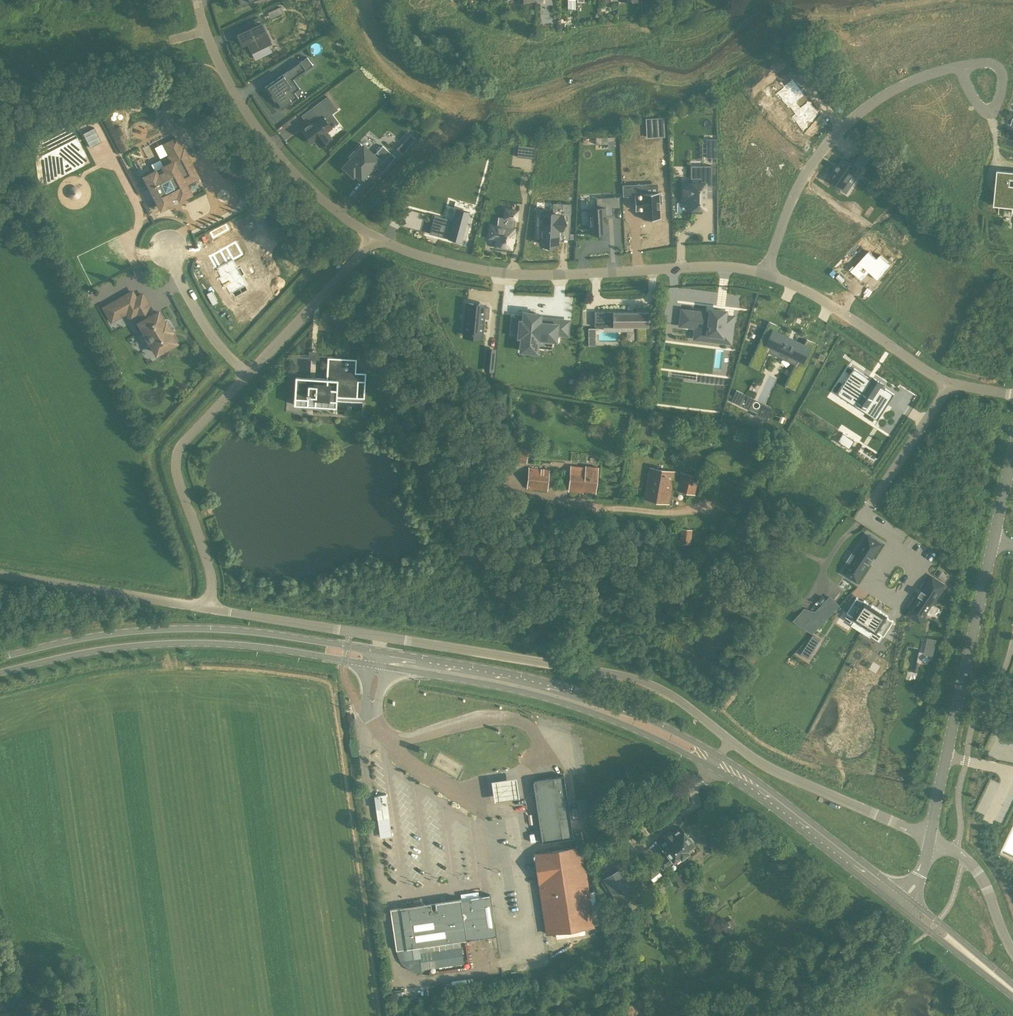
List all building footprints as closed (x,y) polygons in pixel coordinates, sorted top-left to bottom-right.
[(651,0),(645,0),(641,0),(641,13),(651,13),(651,0)] [(280,7),(271,11),(274,16),(283,12),(280,7)] [(904,20),(908,27),(919,22),(915,15),(904,20)] [(256,59),(271,51),(267,44),(270,42),(258,17),(247,23),(250,28),(240,33),(238,34),(243,44),(247,42),(256,59)] [(147,54),(146,56),(148,61),(152,62),(155,61),(157,59),(158,57),(158,54),(154,51),(152,50),(149,51),(147,54)] [(307,57),(300,62),(305,70),(313,65),(307,57)] [(287,71),(264,87),(271,96),(272,95),(275,100),(274,100),(281,110),(292,102),(284,90),(295,82),(287,71)] [(783,102),(777,107),(790,120),(791,120),(797,126),(794,130),(805,141),(809,137),(809,135),(807,133),(811,130),(812,132),(813,132),(813,130),(818,123),(809,114),(808,114),(807,115),(806,116),(801,109),(809,102),(803,96),(802,95),(801,95),(800,96),(796,100),(790,94),(783,101),(783,102)] [(305,128),(305,129),(302,131),(312,143),(315,141),(319,147),(328,140),(331,137),(327,132),(332,128),(325,119),(337,109),(328,96),(312,108),(319,118),(314,122),(313,121),(312,123),(309,125),(305,128)] [(100,142),(93,127),(82,132),(88,147),(100,142)] [(399,148),(405,153),(419,138),(414,133),(399,148)] [(717,157),(717,137),(707,137),(707,157),(717,157)] [(164,144),(170,156),(162,160),(166,166),(164,167),(164,168),(156,173),(155,171),(145,176),(162,208),(172,203),(169,198),(178,194),(180,198),(190,193),(180,173),(193,166),(184,148),(183,149),(176,138),(164,144)] [(367,166),(369,168),(375,161),(384,169),(395,157),(382,145),(373,156),(359,143),(346,157),(349,159),(342,167),(351,175),(353,173),(359,178),(365,172),(363,171),(367,166)] [(518,148),(517,157),(526,158),(527,148),(527,146),(518,145),(518,148)] [(682,183),(682,199),(686,199),(686,209),(704,209),(704,175),(711,175),(711,165),(698,166),(698,183),(682,183)] [(848,176),(831,194),(838,200),(836,202),(842,207),(854,193),(855,194),(861,187),(859,185),(869,173),(865,171),(856,183),(848,176)] [(998,184),(998,185),(999,185),(1000,185),(1004,186),(1003,191),(1000,191),(999,202),(1012,203),(1012,173),(1009,172),(1001,171),(1000,171),(999,172),(999,173),(999,174),(998,183),(998,184)] [(645,186),(634,187),(634,195),(635,209),(643,209),(644,219),(659,218),(658,204),(661,203),(661,194),(658,194),(658,192),(645,193),(645,186)] [(605,208),(588,208),(589,233),(607,232),(606,215),(613,215),(612,197),(604,197),(605,208)] [(536,227),(536,237),(540,237),(540,242),(558,243),(558,233),(562,233),(562,226),(570,227),(571,203),(562,203),(561,215),(541,214),(540,227),(536,227)] [(504,227),(497,226),(491,225),(489,237),(496,238),(495,246),(511,248),(512,241),(513,241),(514,232),(513,232),(515,220),(516,220),(517,211),(505,209),(504,217),(504,218),(505,218),(504,227)] [(434,216),(432,222),(441,224),(438,236),(461,243),(469,214),(457,211),(454,221),(434,216)] [(849,261),(845,266),(850,271),(851,270),(858,277),(866,269),(874,278),(881,271),(880,271),(888,262),(878,251),(874,255),(867,247),(851,263),(849,261)] [(224,281),(228,290),(229,289),(233,295),(246,287),(243,282),(245,281),(231,255),(214,264),(218,272),(216,274),(221,283),(224,281)] [(175,342),(169,332),(171,331),(165,321),(164,322),(158,312),(153,315),(142,294),(135,298),(132,292),(104,307),(111,320),(127,311),(131,318),(137,314),(141,321),(139,323),(156,353),(175,342)] [(764,293),(761,303),(772,306),(775,296),(764,293)] [(776,297),(774,302),(786,306),(788,301),(776,297)] [(467,304),(464,332),(482,334),(483,319),(488,319),(489,308),(480,307),(481,305),(467,304)] [(652,330),(652,308),(609,308),(609,312),(594,311),(594,327),(609,327),(609,330),(636,330),(636,341),(647,341),(647,330),(652,330)] [(710,314),(698,312),(697,318),(691,317),(690,326),(696,327),(695,332),(718,335),(718,338),(723,339),(722,341),(730,342),(732,321),(728,321),(729,316),(724,316),(725,311),(710,309),(710,314)] [(524,312),(524,317),(513,316),(511,329),(519,330),(518,337),(522,337),(520,350),(536,352),(537,348),(538,338),(553,340),(555,340),(556,336),(556,334),(561,334),(561,328),(562,320),(547,319),(539,318),(540,316),(540,314),(524,312)] [(769,322),(749,366),(759,371),(771,347),(799,360),(787,384),(798,389),(818,345),(807,340),(804,346),(778,334),(781,328),(769,322)] [(326,378),(316,378),(316,380),(295,378),(294,404),(336,407),(337,396),(364,398),(366,373),(356,372),(356,359),(328,357),(326,378)] [(494,359),(482,358),(482,366),(494,367),(494,359)] [(844,385),(843,386),(858,396),(854,401),(855,401),(874,413),(873,413),(879,418),(895,394),(886,388),(885,389),(883,387),(884,384),(874,377),(872,380),(869,378),(869,377),(855,368),(854,369),(855,370),(845,386),(844,385)] [(748,396),(737,391),(732,402),(743,407),(748,396)] [(850,449),(855,440),(843,432),(838,441),(850,449)] [(508,461),(526,463),(528,446),(510,444),(508,461)] [(585,468),(571,467),(568,490),(595,492),(598,468),(585,466),(585,468)] [(549,470),(548,469),(528,467),(527,488),(548,491),(549,470)] [(674,471),(649,467),(644,499),(668,504),(674,471)] [(680,471),(676,490),(695,494),(699,476),(680,471)] [(676,544),(683,545),(683,543),(691,544),(692,529),(681,528),(680,541),(676,540),(676,544)] [(846,570),(840,580),(853,588),(864,570),(866,571),(869,565),(868,564),(877,550),(864,542),(851,561),(853,563),(847,571),(846,570)] [(947,575),(942,571),(938,577),(944,580),(947,575)] [(919,596),(908,614),(921,623),(927,613),(925,612),(930,603),(932,604),(941,591),(928,583),(923,590),(922,590),(918,595),(919,596)] [(857,597),(847,612),(853,617),(853,618),(855,619),(852,625),(861,631),(876,607),(872,604),(872,605),(864,600),(863,601),(857,597)] [(876,607),(861,631),(870,637),(874,631),(876,633),(877,632),(884,636),(894,621),(887,616),(888,615),(880,611),(881,610),(876,607)] [(815,649),(807,644),(801,654),(809,659),(815,649)] [(515,773),(491,776),(493,796),(517,793),(515,773)] [(542,841),(572,837),(563,777),(541,781),(541,779),(535,780),(534,782),(538,812),(542,841)] [(577,800),(580,820),(588,818),(585,798),(577,800)] [(390,803),(378,804),(381,829),(393,827),(390,803)] [(694,844),(680,827),(673,832),(672,831),(666,836),(667,837),(658,843),(666,853),(656,861),(663,869),(679,856),(681,858),(688,852),(686,850),(694,844)] [(534,853),(538,875),(546,933),(593,927),(580,846),(543,851),(534,853)] [(659,871),(644,853),(636,860),(651,878),(659,871)] [(603,878),(620,906),(636,895),(621,868),(603,878)] [(675,877),(682,888),(689,884),(681,873),(675,877)] [(460,899),(466,940),(496,935),(490,895),(460,899)] [(466,940),(460,899),(440,902),(441,910),(422,913),(421,910),(402,913),(401,907),(390,909),(396,950),(466,940)] [(664,911),(659,914),(663,920),(668,918),(664,911)] [(729,929),(737,925),(733,918),(721,924),(727,935),(731,932),(729,929)] [(712,935),(703,940),(708,948),(716,943),(712,935)]
